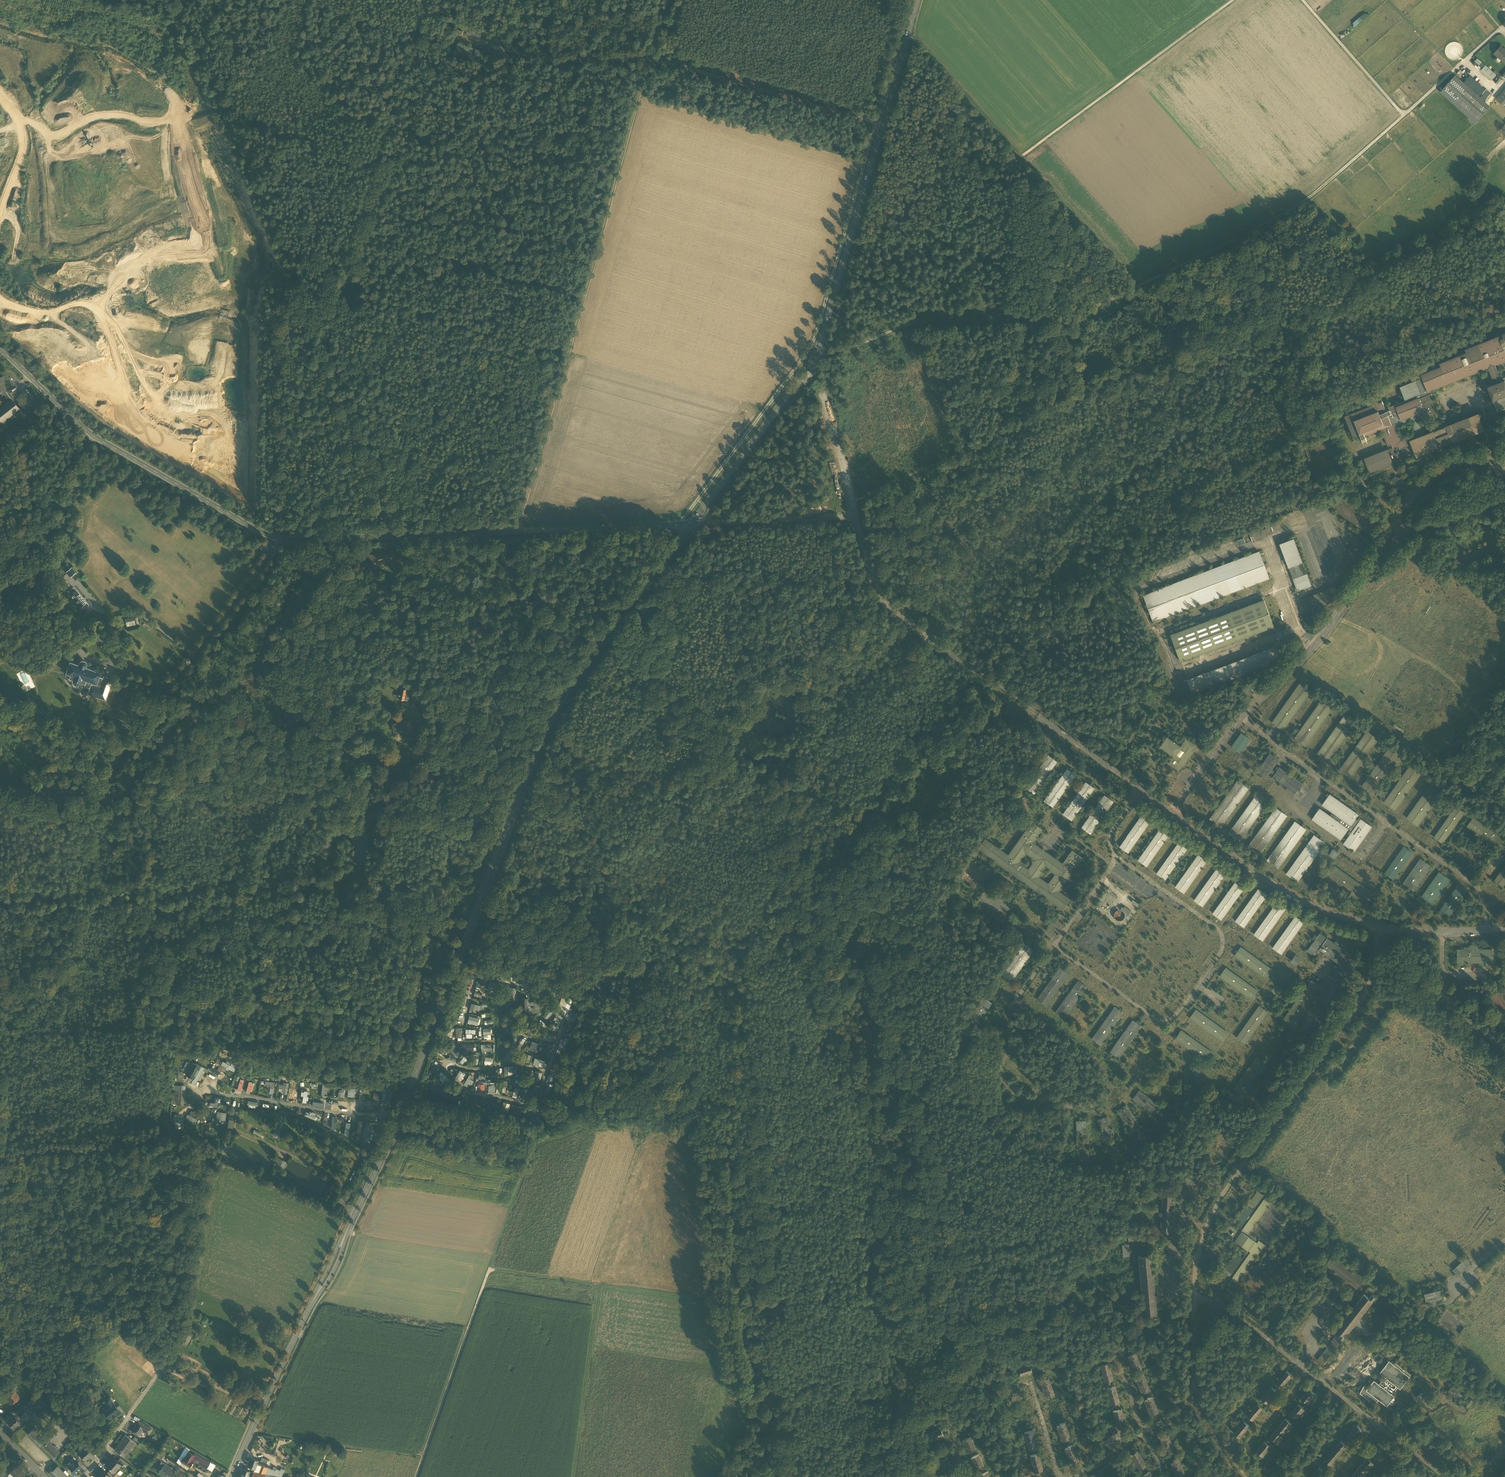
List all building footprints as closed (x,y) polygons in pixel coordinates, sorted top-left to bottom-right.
[(456,31),(462,32),(465,23),(459,21),(456,31)] [(466,33),(485,39),(486,34),(467,28),(466,33)] [(1504,62),(1504,50),(1500,46),(1494,54),(1497,57),(1499,56),(1504,62)] [(1483,68),(1486,65),(1478,57),(1475,61),(1483,68)] [(1493,71),(1486,65),(1483,68),(1494,78),(1497,75),(1493,71)] [(1494,78),(1483,68),(1481,70),(1492,80),(1494,78)] [(1486,89),(1470,75),(1463,83),(1467,86),(1479,97),(1486,89)] [(1441,92),(1453,102),(1467,86),(1463,83),(1455,76),(1441,92)] [(1479,97),(1467,86),(1453,102),(1475,123),(1490,106),(1483,101),(1480,98),(1479,97)] [(1487,89),(1480,98),(1483,101),(1491,92),(1487,89)] [(1504,108),(1504,100),(1504,99),(1504,89),(1496,99),(1504,108)] [(1421,374),(1422,377),(1401,386),(1400,388),(1404,398),(1406,399),(1407,398),(1408,399),(1385,408),(1382,400),(1345,415),(1354,439),(1361,437),(1365,435),(1381,429),(1388,446),(1392,444),(1394,448),(1394,447),(1394,448),(1399,446),(1400,448),(1407,446),(1406,443),(1411,441),(1417,438),(1416,435),(1416,434),(1402,439),(1396,427),(1391,414),(1387,416),(1385,410),(1390,408),(1391,410),(1397,408),(1397,407),(1418,399),(1420,406),(1428,403),(1432,413),(1417,419),(1418,422),(1439,414),(1430,390),(1504,361),(1504,351),(1503,346),(1504,345),(1504,333),(1502,334),(1503,337),(1500,339),(1499,335),(1465,349),(1466,352),(1440,363),(1441,366),(1421,374)] [(1504,377),(1501,379),(1496,368),(1493,369),(1503,396),(1504,395),(1504,380),(1504,377)] [(9,401),(12,399),(7,392),(4,394),(9,401)] [(0,408),(0,423),(19,408),(12,399),(9,401),(0,408)] [(1478,414),(1446,427),(1433,432),(1423,436),(1418,422),(1417,419),(1432,413),(1428,403),(1420,406),(1418,399),(1397,407),(1397,408),(1391,410),(1390,408),(1385,410),(1387,416),(1391,414),(1396,427),(1411,421),(1416,434),(1416,435),(1417,434),(1418,438),(1417,438),(1411,441),(1417,456),(1484,430),(1478,414)] [(1495,404),(1498,411),(1504,408),(1504,400),(1495,404)] [(0,423),(0,431),(23,413),(19,408),(0,423)] [(36,412),(29,420),(32,423),(39,415),(36,412)] [(161,432),(162,433),(166,428),(159,424),(155,431),(159,434),(161,432)] [(1394,448),(1359,461),(1363,473),(1370,470),(1371,473),(1400,462),(1394,448),(1394,447),(1394,448)] [(1397,476),(1396,477),(1395,476),(1391,480),(1399,489),(1407,483),(1401,476),(1399,478),(1397,476)] [(1320,509),(1307,513),(1310,521),(1316,519),(1314,513),(1321,511),(1320,509)] [(1270,525),(1265,526),(1266,528),(1262,530),(1264,535),(1273,531),(1271,526),(1271,527),(1270,525)] [(1306,546),(1313,572),(1319,570),(1317,562),(1320,561),(1313,535),(1308,536),(1310,545),(1306,546)] [(1294,539),(1280,544),(1289,567),(1302,562),(1294,539)] [(1193,540),(1186,543),(1189,550),(1195,548),(1193,540)] [(390,552),(391,561),(393,560),(400,559),(399,550),(390,552)] [(379,563),(390,561),(391,561),(390,552),(377,553),(379,563)] [(1259,552),(1143,594),(1152,621),(1269,578),(1259,552)] [(371,564),(379,563),(377,553),(370,555),(371,564)] [(1302,562),(1289,567),(1298,590),(1311,585),(1302,562)] [(66,571),(70,577),(76,573),(71,567),(66,571)] [(375,575),(377,589),(384,589),(382,574),(375,575)] [(1133,577),(1127,579),(1130,587),(1136,585),(1133,577)] [(71,594),(83,609),(88,605),(75,590),(71,594)] [(1264,600),(1171,635),(1181,661),(1274,627),(1264,600)] [(1275,647),(1184,681),(1188,691),(1191,690),(1192,693),(1280,660),(1275,647)] [(98,672),(98,671),(97,670),(96,669),(95,669),(94,669),(94,670),(85,667),(85,665),(85,663),(85,662),(83,661),(81,661),(80,663),(79,665),(70,662),(66,672),(71,674),(72,674),(72,673),(75,675),(74,679),(74,680),(75,682),(76,682),(77,683),(79,682),(80,681),(81,677),(85,678),(84,679),(85,679),(93,682),(94,682),(96,683),(98,678),(99,676),(100,673),(98,672)] [(89,692),(105,698),(112,679),(104,676),(103,678),(103,679),(98,678),(96,683),(94,682),(93,685),(92,685),(90,689),(89,692)] [(1299,684),(1272,723),(1283,731),(1310,692),(1299,684)] [(1254,692),(1248,685),(1243,690),(1249,697),(1254,692)] [(400,698),(406,699),(407,696),(408,696),(409,694),(406,693),(406,690),(402,689),(401,694),(400,698)] [(1322,699),(1294,738),(1305,746),(1333,707),(1322,699)] [(1191,725),(1165,708),(1152,727),(1179,744),(1191,725)] [(1345,716),(1317,755),(1328,762),(1355,723),(1345,716)] [(394,722),(394,731),(400,730),(399,725),(405,725),(406,730),(407,730),(412,730),(412,729),(415,729),(415,723),(413,723),(412,719),(410,719),(410,718),(404,719),(404,723),(399,723),(399,722),(394,722)] [(1367,731),(1339,771),(1350,778),(1378,739),(1367,731)] [(1250,740),(1241,733),(1233,745),(1241,752),(1250,740)] [(1171,753),(1145,736),(1132,754),(1159,772),(1171,753)] [(1389,747),(1362,786),(1373,794),(1400,755),(1389,747)] [(1302,784),(1288,774),(1289,772),(1287,770),(1286,772),(1279,768),(1276,773),(1272,770),(1279,760),(1275,757),(1276,756),(1274,755),(1273,756),(1270,753),(1257,772),(1265,779),(1270,772),(1274,775),(1272,778),(1294,794),(1297,790),(1299,792),(1301,789),(1299,787),(1302,784)] [(1048,755),(1025,787),(1034,793),(1056,761),(1048,755)] [(1412,763),(1384,802),(1395,810),(1423,771),(1412,763)] [(1215,764),(1209,771),(1212,773),(1217,766),(1215,764)] [(1067,768),(1044,800),(1052,806),(1075,775),(1067,768)] [(1434,779),(1407,818),(1418,826),(1445,787),(1434,779)] [(1238,780),(1210,819),(1221,827),(1249,788),(1238,780)] [(1085,782),(1063,814),(1071,820),(1094,788),(1085,782)] [(1479,786),(1473,782),(1469,788),(1474,791),(1479,786)] [(1257,794),(1229,833),(1240,841),(1268,802),(1257,794)] [(1334,815),(1332,813),(1330,816),(1320,808),(1312,819),(1341,839),(1348,829),(1352,831),(1344,843),(1354,851),(1371,827),(1361,819),(1360,821),(1356,818),(1358,814),(1330,794),(1322,805),(1335,814),(1334,815)] [(1104,795),(1081,827),(1090,833),(1112,801),(1104,795)] [(1456,805),(1434,837),(1442,843),(1465,811),(1461,809),(1456,805)] [(1276,808),(1248,847),(1259,855),(1287,815),(1276,808)] [(1142,814),(1120,847),(1128,853),(1151,821),(1142,814)] [(1504,839),(1473,817),(1467,826),(1477,833),(1476,834),(1489,843),(1490,842),(1498,848),(1504,839)] [(1295,821),(1267,860),(1278,868),(1306,829),(1295,821)] [(1062,864),(1032,843),(1042,829),(1031,822),(1008,855),(984,839),(977,849),(1063,909),(1070,899),(1058,891),(1082,858),(1072,850),(1062,864)] [(1161,828),(1138,860),(1147,866),(1169,834),(1161,828)] [(1314,835),(1286,874),(1297,882),(1325,843),(1314,835)] [(1180,841),(1157,873),(1165,879),(1188,847),(1180,841)] [(1404,847),(1385,873),(1393,879),(1412,853),(1404,847)] [(1333,848),(1329,854),(1336,858),(1340,852),(1333,848)] [(1198,855),(1176,886),(1184,893),(1207,861),(1198,855)] [(991,873),(970,858),(958,876),(978,890),(991,873)] [(1420,859),(1403,883),(1413,891),(1431,866),(1420,859)] [(1495,880),(1503,886),(1504,883),(1504,865),(1495,880)] [(1374,894),(1335,866),(1327,877),(1366,905),(1374,894)] [(1217,868),(1194,900),(1203,906),(1226,874),(1217,868)] [(1439,872),(1422,896),(1432,904),(1450,879),(1439,872)] [(1236,881),(1213,913),(1221,919),(1244,887),(1236,881)] [(1458,885),(1439,912),(1447,918),(1466,891),(1458,885)] [(1258,889),(1236,921),(1244,927),(1267,895),(1258,889)] [(1277,902),(1254,934),(1263,940),(1286,908),(1277,902)] [(1125,917),(1125,915),(1125,913),(1123,911),(1121,910),(1119,909),(1117,910),(1115,911),(1114,913),(1113,915),(1114,917),(1115,919),(1117,921),(1119,921),(1122,920),(1123,919),(1125,917)] [(1296,916),(1273,948),(1281,954),(1304,922),(1296,916)] [(1339,944),(1335,941),(1334,943),(1320,933),(1312,944),(1338,963),(1331,974),(1342,982),(1349,971),(1350,971),(1358,960),(1338,946),(1339,944)] [(1023,943),(1001,974),(1011,981),(1033,951),(1023,943)] [(1480,945),(1469,945),(1469,949),(1457,949),(1457,962),(1492,962),(1492,949),(1480,949),(1480,945)] [(1273,970),(1241,947),(1235,955),(1266,978),(1273,970)] [(1317,952),(1309,947),(1307,951),(1314,956),(1317,952)] [(1301,959),(1295,955),(1291,961),(1297,965),(1301,959)] [(1060,967),(1037,999),(1045,1005),(1068,973),(1060,967)] [(1258,991),(1226,968),(1220,976),(1252,999),(1258,991)] [(483,988),(487,979),(481,977),(477,985),(483,988)] [(487,989),(494,992),(497,982),(490,980),(487,989)] [(1078,980),(1055,1012),(1063,1018),(1086,987),(1078,980)] [(1311,980),(1283,1019),(1294,1027),(1302,1016),(1306,1020),(1299,1030),(1309,1037),(1326,1013),(1316,1006),(1308,1017),(1303,1014),(1312,1002),(1315,1004),(1320,997),(1317,995),(1322,988),(1311,980)] [(1227,992),(1217,985),(1214,989),(1223,996),(1227,992)] [(1493,985),(1482,985),(1482,995),(1493,995),(1493,985)] [(515,997),(516,988),(509,987),(507,996),(515,997)] [(1217,1005),(1207,999),(1204,1003),(1214,1010),(1217,1005)] [(539,1001),(528,1002),(529,1012),(540,1012),(539,1001)] [(471,1003),(469,1011),(478,1012),(479,1004),(471,1003)] [(1259,1005),(1237,1037),(1245,1044),(1268,1011),(1259,1005)] [(549,1007),(543,1016),(548,1019),(553,1010),(549,1007)] [(1114,1007),(1092,1039),(1100,1045),(1123,1013),(1114,1007)] [(1228,1032),(1196,1009),(1190,1018),(1222,1041),(1228,1032)] [(467,1022),(478,1025),(479,1018),(469,1015),(467,1022)] [(1132,1020),(1110,1052),(1118,1058),(1141,1026),(1132,1020)] [(483,1028),(483,1039),(491,1039),(491,1027),(483,1028)] [(1213,1053),(1181,1030),(1175,1039),(1207,1062),(1213,1053)] [(544,1032),(543,1038),(554,1041),(556,1035),(544,1032)] [(539,1052),(541,1044),(532,1041),(529,1049),(539,1052)] [(437,1051),(443,1054),(447,1047),(441,1043),(437,1051)] [(448,1052),(452,1056),(456,1051),(452,1048),(448,1052)] [(484,1057),(484,1066),(487,1066),(487,1064),(492,1064),(492,1057),(484,1057)] [(533,1064),(544,1067),(546,1060),(534,1057),(533,1064)] [(223,1060),(221,1064),(234,1070),(238,1063),(233,1060),(231,1065),(223,1060)] [(192,1064),(186,1062),(185,1064),(181,1072),(190,1077),(188,1081),(191,1082),(191,1083),(195,1085),(203,1071),(204,1068),(197,1064),(192,1063),(192,1064)] [(432,1062),(427,1074),(432,1076),(436,1064),(432,1062)] [(1202,1069),(1196,1065),(1192,1071),(1198,1075),(1202,1069)] [(214,1068),(212,1067),(210,1070),(218,1076),(220,1073),(216,1070),(214,1068)] [(553,1081),(558,1069),(551,1067),(547,1079),(553,1081)] [(459,1070),(456,1078),(462,1080),(465,1072),(459,1070)] [(532,1080),(539,1082),(542,1072),(535,1070),(532,1080)] [(441,1071),(438,1074),(440,1077),(439,1079),(443,1083),(449,1077),(441,1071)] [(469,1074),(463,1084),(470,1088),(474,1081),(470,1078),(471,1075),(469,1074)] [(275,1083),(266,1081),(265,1085),(270,1085),(269,1094),(273,1094),(275,1083)] [(485,1086),(485,1093),(495,1093),(495,1082),(489,1082),(489,1086),(485,1086)] [(288,1094),(289,1083),(284,1083),(284,1084),(280,1084),(279,1090),(283,1091),(283,1093),(288,1094)] [(483,1092),(485,1084),(478,1083),(476,1091),(483,1092)] [(184,1086),(176,1085),(175,1100),(183,1101),(184,1086)] [(548,1096),(551,1087),(546,1085),(542,1095),(548,1096)] [(1170,1113),(1139,1090),(1133,1099),(1164,1121),(1170,1113)] [(290,1099),(296,1100),(298,1091),(293,1091),(293,1094),(291,1094),(290,1099)] [(508,1112),(510,1104),(503,1101),(500,1110),(508,1112)] [(1147,1137),(1126,1105),(1117,1110),(1138,1143),(1147,1137)] [(211,1121),(212,1113),(206,1111),(204,1119),(211,1121)] [(231,1114),(233,1120),(242,1116),(239,1111),(231,1114)] [(317,1120),(318,1118),(306,1111),(305,1114),(317,1120)] [(195,1122),(199,1116),(192,1112),(188,1118),(195,1122)] [(216,1121),(225,1122),(226,1114),(218,1112),(216,1121)] [(178,1116),(175,1116),(176,1132),(184,1131),(183,1120),(179,1121),(178,1116)] [(1120,1153),(1107,1116),(1097,1119),(1110,1156),(1120,1153)] [(329,1129),(337,1130),(339,1121),(335,1121),(334,1124),(330,1124),(329,1129)] [(273,1136),(278,1138),(283,1127),(278,1125),(273,1136)] [(282,1174),(287,1164),(280,1161),(275,1171),(282,1174)] [(1240,1187),(1247,1193),(1252,1187),(1245,1181),(1240,1187)] [(1244,1227),(1251,1232),(1275,1196),(1266,1190),(1264,1194),(1257,1190),(1249,1202),(1255,1207),(1252,1212),(1254,1213),(1244,1227)] [(1229,1225),(1227,1230),(1234,1233),(1236,1234),(1239,1229),(1229,1225)] [(1263,1246),(1266,1244),(1259,1239),(1258,1241),(1242,1230),(1238,1237),(1236,1238),(1236,1240),(1248,1248),(1251,1251),(1248,1255),(1245,1258),(1244,1258),(1237,1253),(1233,1257),(1226,1267),(1224,1277),(1226,1280),(1227,1281),(1230,1284),(1235,1285),(1240,1280),(1241,1276),(1242,1274),(1243,1274),(1247,1271),(1259,1253),(1262,1250),(1263,1246)] [(1148,1232),(1128,1234),(1128,1240),(1149,1239),(1148,1232)] [(1151,1254),(1138,1255),(1142,1306),(1143,1314),(1143,1315),(1156,1314),(1151,1254)] [(1325,1266),(1356,1289),(1364,1280),(1333,1256),(1325,1266)] [(1458,1275),(1472,1263),(1467,1257),(1453,1270),(1458,1275)] [(1356,1289),(1342,1308),(1349,1314),(1363,1295),(1368,1288),(1361,1283),(1356,1289)] [(1375,1292),(1369,1287),(1368,1288),(1363,1295),(1369,1300),(1375,1292)] [(1443,1296),(1441,1288),(1425,1292),(1427,1300),(1429,1299),(1430,1303),(1440,1300),(1440,1297),(1443,1296)] [(1369,1300),(1363,1295),(1349,1314),(1336,1332),(1345,1339),(1353,1328),(1362,1317),(1373,1303),(1369,1300)] [(1142,1306),(1134,1307),(1134,1315),(1143,1314),(1142,1306)] [(1353,1328),(1367,1339),(1376,1327),(1362,1317),(1353,1328)] [(1163,1327),(1140,1329),(1140,1336),(1164,1334),(1163,1327)] [(1337,1334),(1318,1360),(1323,1364),(1343,1338),(1337,1334)] [(1135,1352),(1130,1354),(1131,1355),(1127,1356),(1130,1363),(1138,1360),(1135,1352)] [(1138,1360),(1130,1363),(1133,1370),(1136,1368),(1136,1370),(1141,1368),(1138,1360)] [(1365,1386),(1359,1393),(1376,1405),(1380,1400),(1388,1407),(1396,1397),(1394,1395),(1399,1388),(1402,1390),(1413,1375),(1397,1363),(1396,1365),(1391,1361),(1380,1374),(1385,1378),(1380,1385),(1375,1381),(1369,1389),(1365,1386)] [(1108,1363),(1100,1365),(1102,1373),(1109,1371),(1108,1368),(1110,1367),(1108,1363)] [(1030,1364),(1018,1368),(1020,1374),(1028,1372),(1028,1373),(1032,1372),(1030,1364)] [(1286,1370),(1281,1376),(1286,1381),(1291,1374),(1286,1370)] [(1109,1371),(1102,1373),(1105,1381),(1113,1379),(1112,1374),(1110,1374),(1109,1371)] [(1144,1374),(1139,1376),(1139,1377),(1136,1378),(1138,1385),(1147,1382),(1144,1374)] [(1286,1381),(1281,1376),(1276,1383),(1281,1387),(1286,1381)] [(1048,1377),(1043,1379),(1043,1380),(1040,1382),(1043,1389),(1051,1385),(1048,1377)] [(1147,1382),(1138,1385),(1141,1392),(1144,1391),(1144,1392),(1150,1390),(1147,1382)] [(1051,1385),(1043,1389),(1045,1395),(1048,1394),(1049,1395),(1054,1393),(1051,1385)] [(1115,1385),(1106,1388),(1109,1396),(1116,1394),(1115,1391),(1116,1390),(1115,1385)] [(1458,1400),(1464,1394),(1453,1385),(1448,1391),(1458,1400)] [(1277,1391),(1272,1387),(1267,1393),(1272,1397),(1277,1391)] [(1315,1393),(1309,1388),(1305,1393),(1311,1398),(1315,1393)] [(19,1398),(15,1392),(14,1393),(12,1389),(5,1394),(8,1397),(7,1398),(10,1403),(13,1401),(14,1403),(19,1398)] [(1423,1407),(1431,1403),(1425,1391),(1417,1395),(1423,1407)] [(1272,1397),(1267,1393),(1262,1399),(1267,1403),(1272,1397)] [(1311,1398),(1305,1393),(1301,1397),(1307,1403),(1311,1398)] [(1116,1394),(1109,1396),(1111,1404),(1119,1402),(1118,1397),(1117,1397),(1116,1394)] [(1152,1396),(1147,1398),(1147,1399),(1144,1400),(1147,1407),(1155,1404),(1152,1396)] [(110,1399),(105,1402),(108,1406),(102,1411),(105,1415),(108,1419),(112,1416),(112,1417),(116,1414),(115,1414),(119,1411),(116,1407),(110,1399)] [(1263,1408),(1258,1403),(1253,1409),(1258,1414),(1263,1408)] [(1304,1408),(1298,1403),(1294,1408),(1300,1413),(1304,1408)] [(1155,1404),(1147,1407),(1149,1414),(1152,1412),(1153,1414),(1158,1412),(1155,1404)] [(33,1413),(29,1407),(25,1411),(29,1415),(33,1420),(40,1415),(38,1413),(37,1414),(35,1412),(33,1413)] [(1121,1408),(1113,1410),(1115,1419),(1122,1417),(1121,1413),(1122,1413),(1121,1408)] [(1300,1413),(1294,1408),(1290,1413),(1296,1418),(1300,1413)] [(1258,1414),(1253,1409),(1248,1415),(1253,1420),(1258,1414)] [(25,1410),(19,1415),(21,1418),(22,1417),(24,1419),(29,1415),(25,1411),(25,1410)] [(14,1416),(7,1422),(10,1425),(9,1425),(12,1428),(13,1428),(20,1422),(14,1416)] [(961,1418),(956,1421),(958,1425),(966,1421),(963,1416),(961,1417),(961,1418)] [(1122,1417),(1115,1419),(1117,1427),(1126,1425),(1124,1420),(1123,1420),(1122,1417)] [(1292,1423),(1286,1418),(1282,1423),(1288,1428),(1292,1423)] [(972,1419),(967,1421),(972,1429),(976,1427),(972,1419)] [(138,1421),(132,1431),(139,1436),(142,1430),(148,1434),(151,1428),(138,1421)] [(1249,1425),(1244,1421),(1239,1427),(1244,1431),(1249,1425)] [(1064,1422),(1059,1424),(1060,1425),(1056,1426),(1059,1433),(1067,1430),(1064,1422)] [(1282,1423),(1278,1427),(1284,1432),(1288,1428),(1282,1423)] [(1362,1429),(1357,1425),(1352,1431),(1356,1435),(1362,1429)] [(48,1441),(35,1427),(28,1434),(40,1446),(42,1444),(43,1445),(43,1446),(54,1457),(59,1452),(48,1440),(48,1441)] [(940,1427),(927,1433),(931,1440),(943,1434),(942,1432),(941,1430),(940,1427)] [(1244,1431),(1239,1427),(1234,1433),(1239,1437),(1244,1431)] [(1284,1432),(1278,1427),(1274,1432),(1280,1437),(1284,1432)] [(1032,1430),(1024,1432),(1026,1440),(1033,1439),(1032,1435),(1034,1435),(1032,1430)] [(1067,1430),(1059,1433),(1061,1440),(1065,1439),(1065,1440),(1070,1438),(1067,1430)] [(1352,1431),(1347,1437),(1351,1441),(1356,1435),(1352,1431)] [(1118,1432),(1103,1441),(1106,1446),(1121,1437),(1118,1432)] [(1280,1437),(1274,1432),(1270,1436),(1276,1441),(1280,1437)] [(125,1435),(116,1447),(120,1449),(125,1453),(127,1454),(135,1442),(133,1441),(134,1441),(132,1440),(125,1435)] [(1168,1435),(1163,1437),(1164,1438),(1160,1440),(1163,1446),(1171,1443),(1168,1435)] [(970,1436),(962,1439),(964,1443),(965,1443),(968,1450),(975,1447),(970,1436)] [(1033,1439),(1026,1440),(1028,1449),(1037,1446),(1035,1442),(1034,1442),(1033,1439)] [(1270,1446),(1264,1441),(1260,1446),(1266,1451),(1270,1446)] [(1346,1445),(1341,1441),(1337,1446),(1342,1450),(1346,1445)] [(1379,1442),(1375,1447),(1381,1453),(1385,1448),(1379,1442)] [(92,1450),(86,1443),(84,1445),(86,1447),(90,1452),(92,1450)] [(1171,1443),(1163,1446),(1166,1453),(1169,1452),(1170,1453),(1175,1450),(1171,1443)] [(1072,1444),(1067,1446),(1068,1447),(1065,1448),(1067,1455),(1075,1452),(1072,1444)] [(1266,1451),(1260,1446),(1256,1450),(1262,1455),(1266,1451)] [(1342,1450),(1337,1446),(1332,1451),(1337,1456),(1342,1450)] [(86,1447),(79,1454),(85,1460),(92,1453),(90,1452),(86,1447)] [(1381,1453),(1375,1447),(1370,1452),(1377,1457),(1381,1453)] [(125,1453),(120,1449),(118,1452),(126,1458),(128,1455),(127,1454),(125,1453)] [(1138,1450),(1130,1454),(1134,1462),(1141,1458),(1139,1455),(1140,1454),(1138,1450)] [(1435,1450),(1433,1458),(1440,1460),(1442,1452),(1435,1450)] [(159,1451),(156,1456),(160,1460),(164,1455),(159,1451)] [(1332,1451),(1328,1456),(1333,1461),(1337,1456),(1332,1451)] [(195,1455),(188,1452),(184,1458),(181,1462),(189,1467),(192,1462),(191,1462),(192,1460),(195,1455)] [(1075,1452),(1067,1455),(1070,1462),(1072,1461),(1073,1462),(1078,1460),(1075,1452)] [(978,1453),(970,1457),(972,1461),(973,1460),(977,1467),(983,1464),(978,1453)] [(1038,1453),(1030,1455),(1032,1463),(1039,1462),(1038,1458),(1040,1457),(1038,1453)] [(195,1455),(192,1460),(206,1468),(209,1463),(195,1455)] [(942,1458),(939,1459),(944,1472),(951,1469),(946,1456),(944,1457),(942,1458)] [(1333,1461),(1328,1456),(1323,1462),(1328,1466),(1333,1461)] [(113,1457),(106,1465),(110,1468),(114,1471),(120,1464),(121,1464),(117,1461),(113,1457)] [(1178,1457),(1173,1460),(1173,1461),(1170,1462),(1173,1469),(1181,1465),(1178,1457)] [(1374,1462),(1368,1457),(1364,1462),(1370,1467),(1374,1462)] [(258,1461),(251,1458),(247,1466),(255,1469),(257,1464),(258,1461)] [(1143,1461),(1141,1458),(1134,1462),(1139,1469),(1147,1464),(1144,1460),(1143,1461)] [(75,1460),(69,1466),(74,1472),(75,1473),(82,1467),(75,1460)] [(1039,1462),(1032,1463),(1034,1472),(1043,1469),(1041,1464),(1040,1465),(1039,1462)] [(1370,1467),(1364,1462),(1360,1466),(1366,1472),(1370,1467)] [(1091,1475),(1092,1476),(1101,1476),(1113,1469),(1110,1463),(1091,1475)] [(164,1464),(160,1469),(158,1472),(165,1476),(171,1476),(175,1471),(164,1464)] [(1264,1464),(1261,1468),(1272,1476),(1281,1476),(1264,1464)] [(67,1465),(64,1468),(71,1474),(73,1473),(74,1472),(69,1466),(67,1465)] [(1181,1465),(1173,1469),(1176,1475),(1179,1474),(1180,1475),(1185,1473),(1181,1465)] [(11,1472),(15,1476),(20,1476),(24,1473),(17,1466),(11,1472)] [(49,1473),(53,1476),(68,1476),(57,1466),(53,1470),(53,1469),(49,1473)] [(1366,1472),(1360,1466),(1356,1471),(1362,1476),(1366,1472)] [(1319,1467),(1314,1473),(1318,1476),(1319,1476),(1324,1471),(1319,1467)] [(275,1470),(269,1468),(267,1474),(281,1476),(284,1472),(280,1471),(280,1470),(276,1469),(275,1470)] [(102,1469),(95,1476),(96,1476),(109,1476),(110,1476),(107,1473),(102,1469)]
